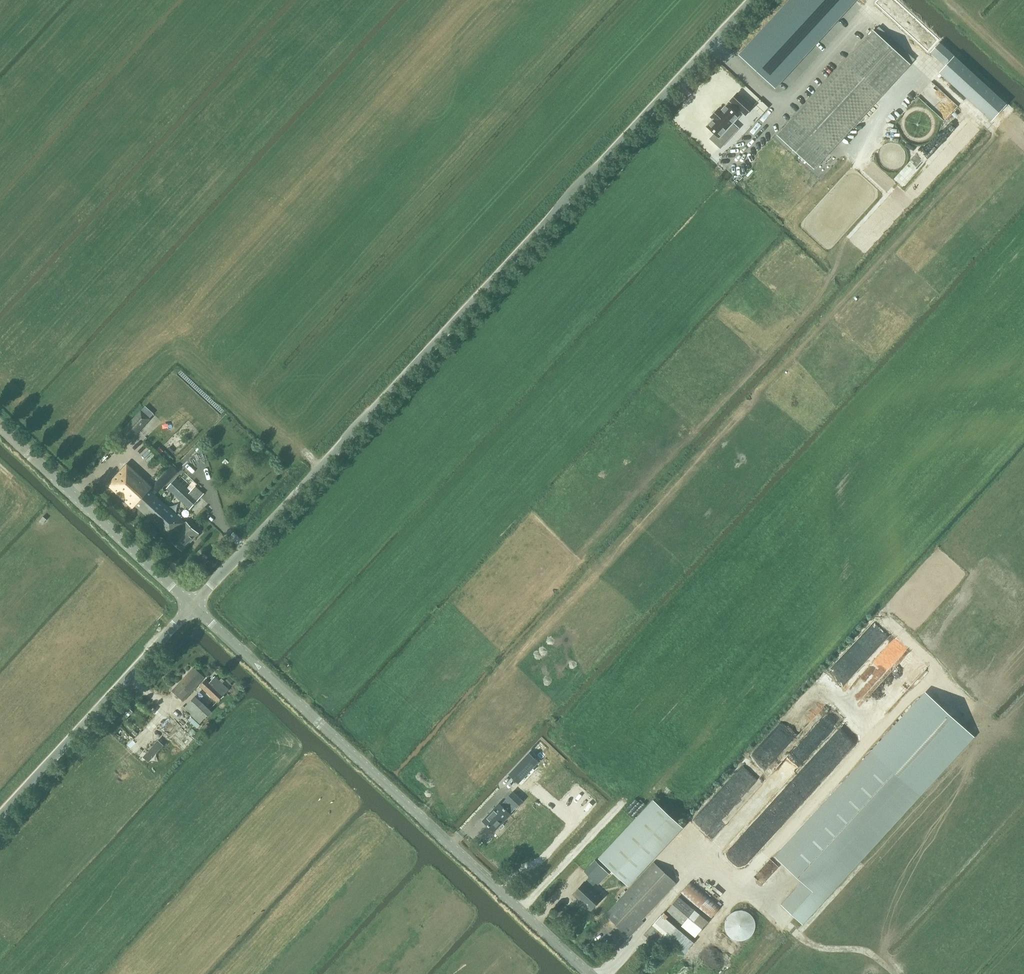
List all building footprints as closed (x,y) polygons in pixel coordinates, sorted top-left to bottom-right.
[(739,55),(775,88),(855,0),(790,0),(739,55)] [(874,3),(928,52),(939,40),(896,0),(877,0),(874,3)] [(814,168),(909,64),(872,30),(777,134),(814,168)] [(954,57),(939,73),(991,121),(1006,104),(954,57)] [(752,107),(737,94),(731,101),(733,103),(739,109),(745,114),(752,107)] [(720,137),(738,116),(735,113),(739,109),(733,103),(729,108),(727,105),(721,111),(719,109),(711,117),(714,119),(708,126),(715,133),(710,139),(720,148),(726,142),(720,137)] [(141,409),(119,434),(129,443),(151,418),(141,409)] [(183,550),(199,533),(186,522),(185,523),(149,489),(152,486),(127,463),(113,479),(114,480),(109,486),(133,508),(135,505),(171,538),(171,539),(183,550)] [(171,466),(152,486),(158,492),(177,471),(171,466)] [(190,508),(198,499),(175,478),(167,487),(190,508)] [(205,677),(194,667),(174,689),(185,699),(205,677)] [(215,676),(210,682),(206,679),(201,686),(218,702),(229,690),(222,683),(219,680),(215,676)] [(810,713),(822,720),(829,709),(816,701),(817,700),(805,692),(801,699),(808,703),(807,703),(813,707),(810,713)] [(871,753),(777,858),(802,881),(781,904),(803,924),(809,917),(828,895),(860,860),(918,795),(973,735),(927,694),(871,753)] [(212,711),(196,696),(184,708),(200,723),(212,711)] [(158,741),(143,757),(148,762),(163,746),(158,741)] [(747,759),(761,773),(778,756),(764,742),(747,759)] [(538,762),(529,753),(509,775),(518,783),(538,762)] [(516,809),(522,802),(512,792),(506,799),(506,800),(501,805),(499,803),(483,820),(494,831),(511,814),(510,814),(515,808),(516,809)] [(683,827),(653,799),(598,858),(628,885),(683,827)] [(584,871),(598,885),(609,873),(595,860),(584,871)] [(641,920),(675,883),(653,863),(605,915),(629,937),(643,922),(641,920)] [(573,895),(591,913),(604,900),(585,882),(573,895)] [(721,907),(691,882),(681,893),(712,918),(721,907)] [(680,898),(667,911),(683,925),(682,926),(695,937),(708,921),(680,898)] [(756,926),(756,922),(755,919),(753,917),(751,914),(749,913),(746,911),(743,910),(740,910),(737,911),(735,911),(732,913),(729,915),(728,918),(726,921),(726,923),(725,926),(726,930),(727,932),(728,935),(730,937),(733,939),(736,940),(738,941),(741,941),(744,940),(747,939),(750,938),(752,936),(754,934),(755,931),(756,929),(756,926)] [(664,912),(653,925),(669,940),(684,953),(694,942),(666,919),(668,916),(664,912)] [(653,925),(644,935),(650,940),(653,936),(664,946),(669,940),(653,925)]
